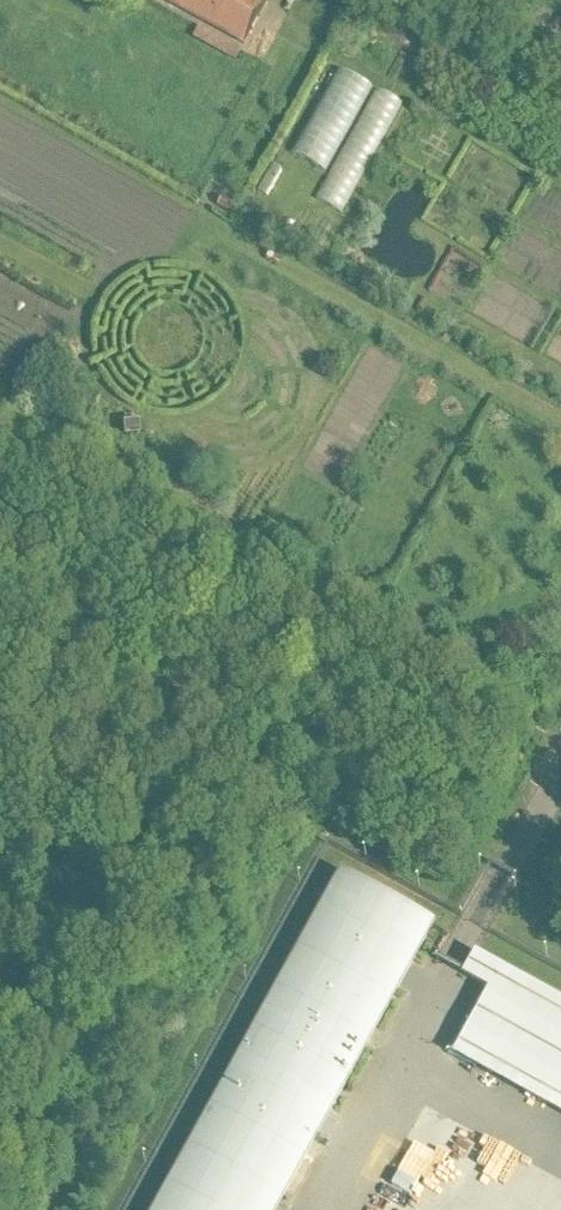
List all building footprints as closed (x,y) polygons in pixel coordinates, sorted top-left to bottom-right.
[(260,0),(157,0),(244,48),(269,5),(260,0)] [(354,212),(404,95),(338,66),(300,153),(333,168),(320,197),(354,212)] [(436,928),(344,877),(156,1209),(277,1209),(436,928)] [(560,1117),(560,1002),(476,954),(463,978),(490,993),(454,1057),(560,1117)] [(397,1185),(421,1196),(440,1154),(422,1146),(436,1114),(423,1108),(404,1151),(411,1154),(397,1185)]
